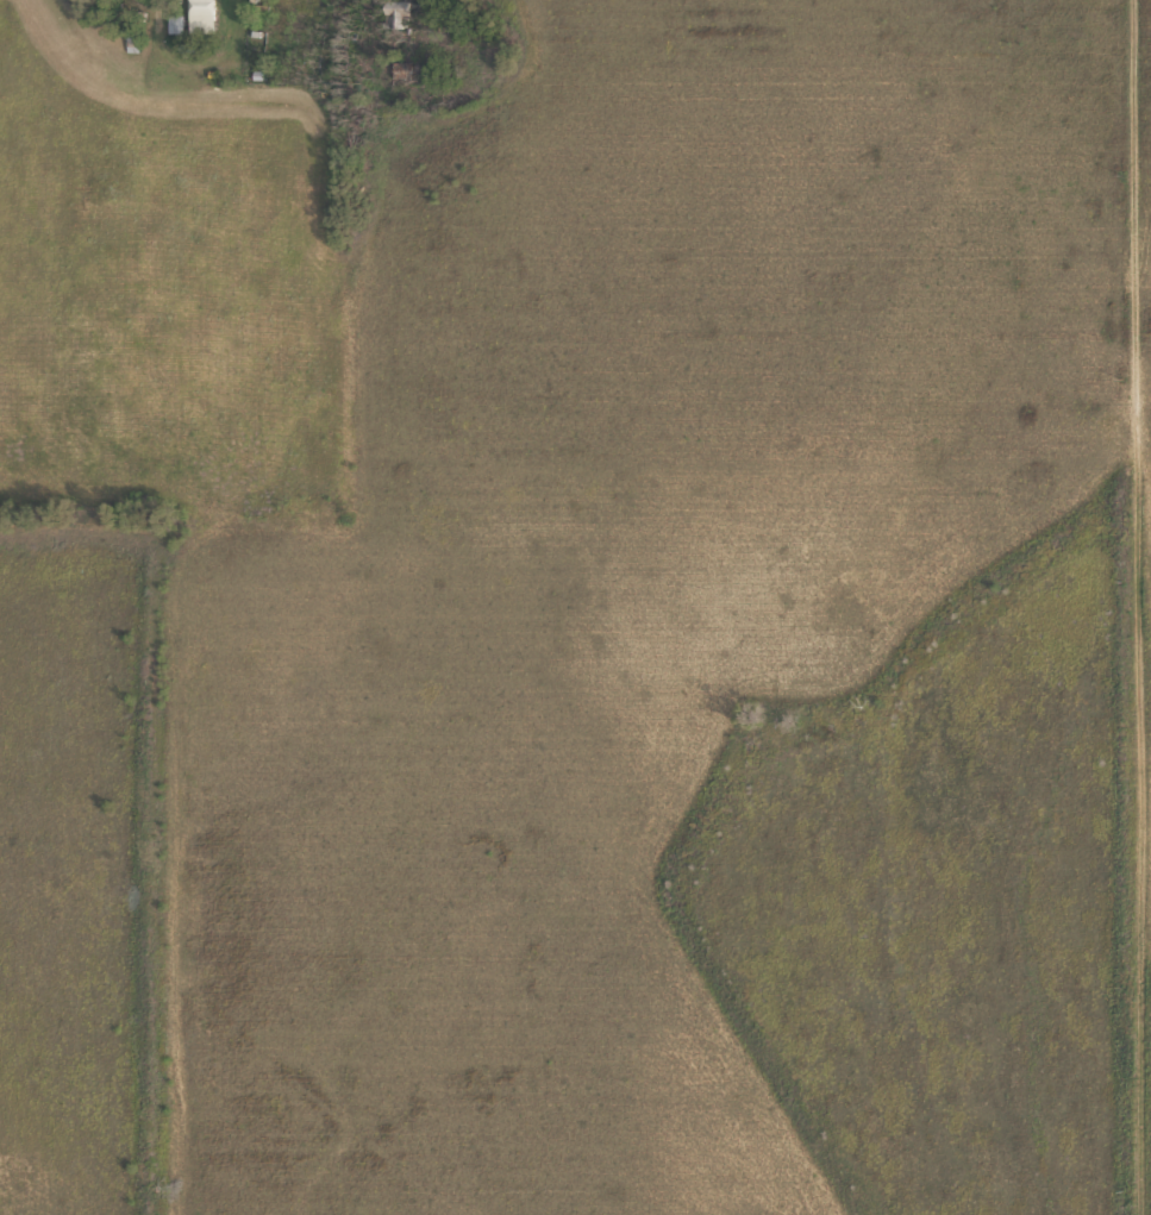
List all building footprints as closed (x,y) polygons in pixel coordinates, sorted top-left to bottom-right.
[(215,32),(215,0),(189,0),(189,32),(215,32)] [(183,31),(183,15),(170,15),(170,31),(183,31)]
